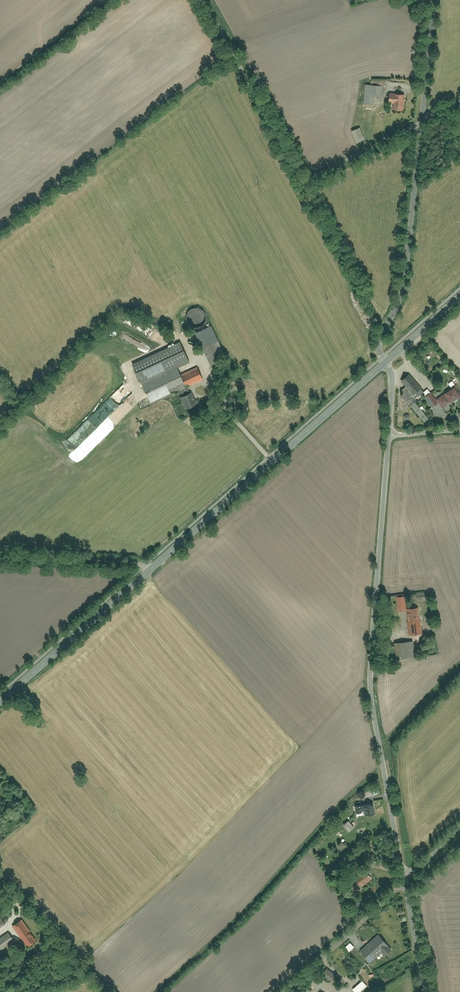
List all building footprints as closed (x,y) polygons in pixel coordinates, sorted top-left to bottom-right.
[(375,105),(375,97),(381,97),(382,86),(379,86),(365,86),(364,105),(375,105)] [(394,103),(394,111),(404,111),(405,95),(395,95),(389,95),(389,103),(394,103)] [(361,129),(352,132),(357,143),(366,140),(361,129)] [(219,341),(204,349),(213,368),(228,360),(219,341)] [(181,392),(184,397),(182,398),(187,410),(198,405),(193,393),(191,394),(188,388),(204,381),(198,368),(182,375),(179,368),(190,363),(182,344),(133,365),(151,405),(181,392)] [(402,381),(407,387),(399,394),(411,407),(412,406),(427,425),(434,420),(417,400),(424,394),(421,390),(424,388),(412,373),(402,381)] [(439,400),(446,409),(459,398),(459,393),(455,387),(439,400)] [(426,399),(433,407),(439,403),(429,390),(425,393),(426,399)] [(407,610),(406,597),(398,598),(399,611),(407,610)] [(410,634),(422,633),(420,608),(408,609),(410,634)] [(399,659),(415,657),(414,642),(398,643),(399,659)] [(366,813),(366,817),(377,816),(375,802),(357,805),(358,814),(366,813)] [(344,826),(350,833),(356,828),(350,821),(344,826)] [(343,864),(348,873),(368,860),(362,851),(343,864)] [(332,877),(337,885),(344,881),(339,873),(332,877)] [(350,883),(357,893),(372,883),(365,873),(350,883)] [(23,919),(14,926),(29,946),(38,939),(23,919)] [(2,949),(15,941),(9,933),(0,939),(0,950),(2,949)] [(386,957),(393,950),(379,935),(361,951),(372,963),(383,953),(386,957)] [(327,966),(321,975),(333,982),(339,973),(327,966)] [(354,989),(357,991),(360,991),(368,985),(363,980),(354,989)]
